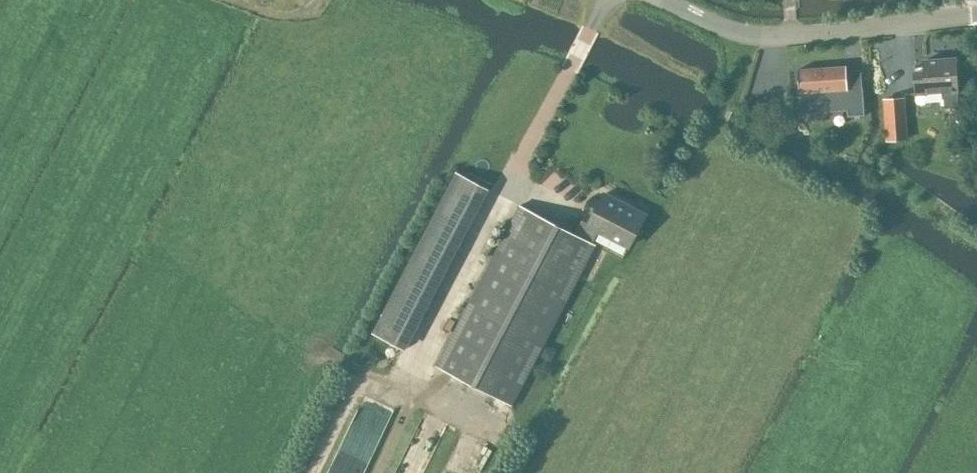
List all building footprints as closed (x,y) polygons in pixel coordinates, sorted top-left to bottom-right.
[(924,71),(914,72),(915,94),(944,92),(945,108),(958,107),(957,91),(955,58),(924,60),(924,71)] [(847,116),(864,115),(862,87),(846,88),(845,66),(797,69),(798,93),(804,93),(805,108),(846,105),(847,116)] [(906,138),(903,98),(883,100),(886,140),(906,138)] [(486,185),(457,170),(372,332),(401,347),(486,185)] [(588,223),(599,228),(629,244),(645,213),(604,192),(588,223)] [(599,228),(588,223),(581,220),(575,232),(520,203),(436,364),(511,404),(595,243),(592,241),(599,228)]
